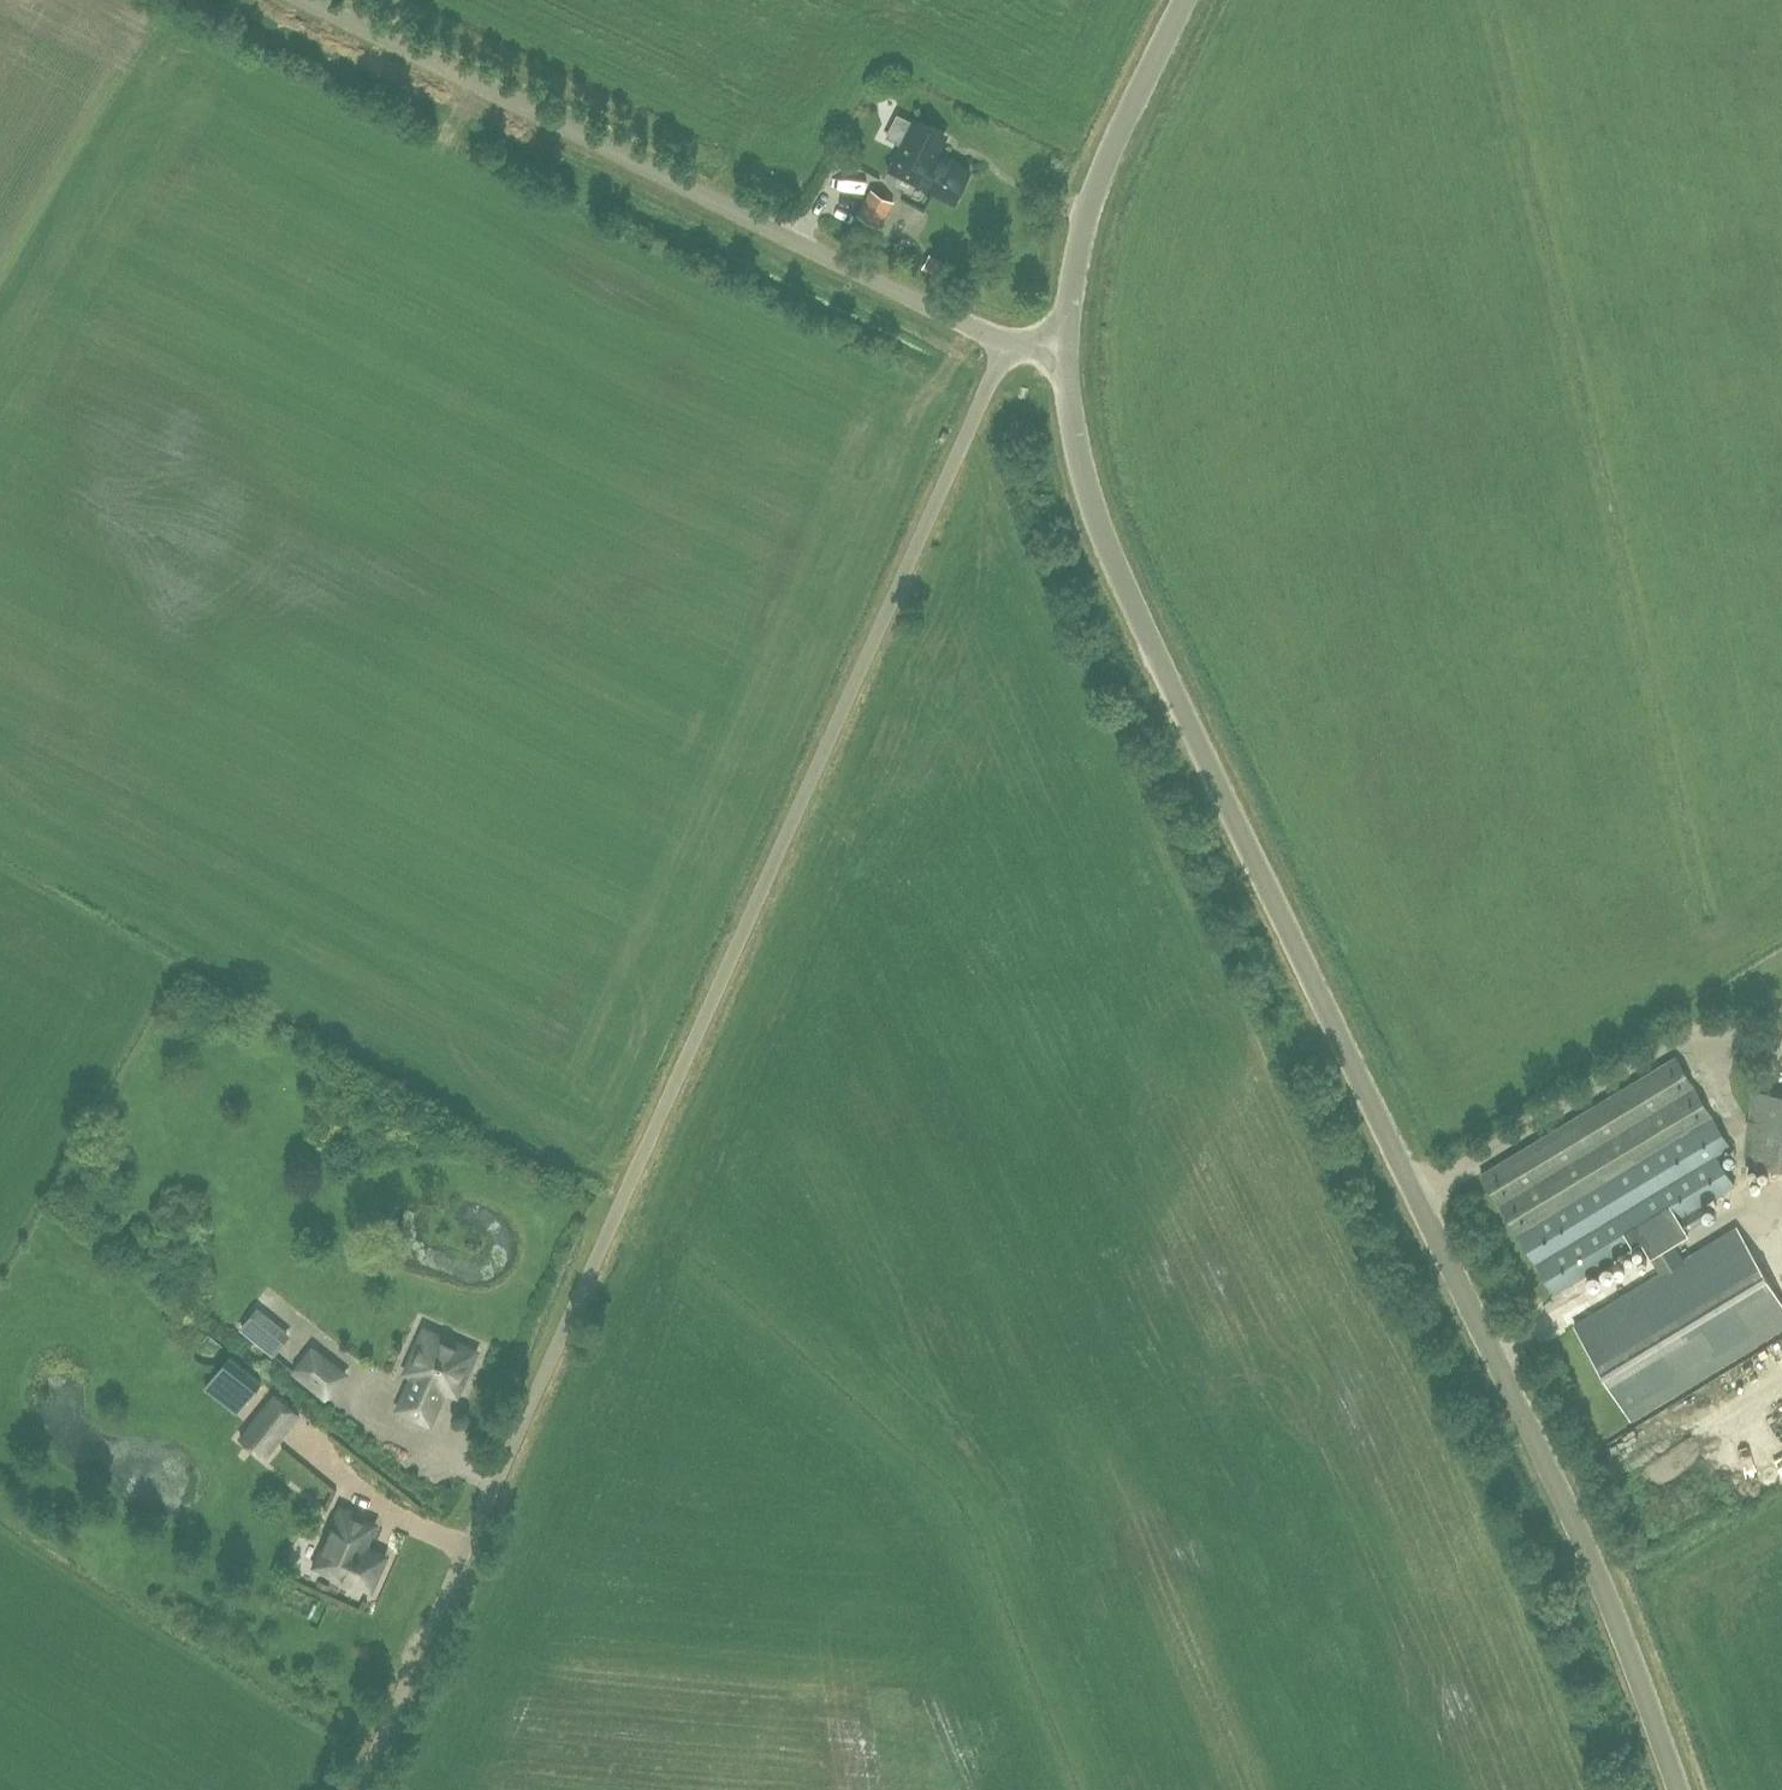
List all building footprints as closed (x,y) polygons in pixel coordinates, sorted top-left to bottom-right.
[(958,199),(971,172),(958,165),(960,162),(937,150),(946,131),(920,118),(906,146),(913,149),(904,167),(921,176),(920,179),(958,199)] [(881,226),(895,201),(871,188),(857,215),(881,226)] [(946,441),(950,433),(944,431),(940,439),(946,441)] [(1481,1173),(1517,1233),(1535,1263),(1553,1293),(1639,1241),(1660,1274),(1573,1326),(1630,1419),(1781,1327),(1781,1302),(1737,1227),(1683,1260),(1673,1242),(1689,1232),(1687,1229),(1705,1218),(1698,1206),(1733,1184),(1715,1154),(1729,1145),(1712,1116),(1675,1056),(1481,1173)] [(1751,1090),(1744,1164),(1781,1167),(1781,1092),(1751,1090)] [(445,1389),(457,1394),(476,1352),(425,1329),(406,1371),(414,1375),(399,1408),(430,1422),(445,1389)] [(326,1398),(346,1374),(314,1348),(294,1372),(326,1398)] [(262,1382),(228,1355),(203,1387),(237,1414),(262,1382)] [(264,1457),(300,1414),(277,1394),(241,1438),(264,1457)] [(371,1588),(385,1556),(365,1547),(374,1525),(357,1517),(358,1515),(341,1507),(315,1566),(341,1577),(342,1575),(371,1588)]
